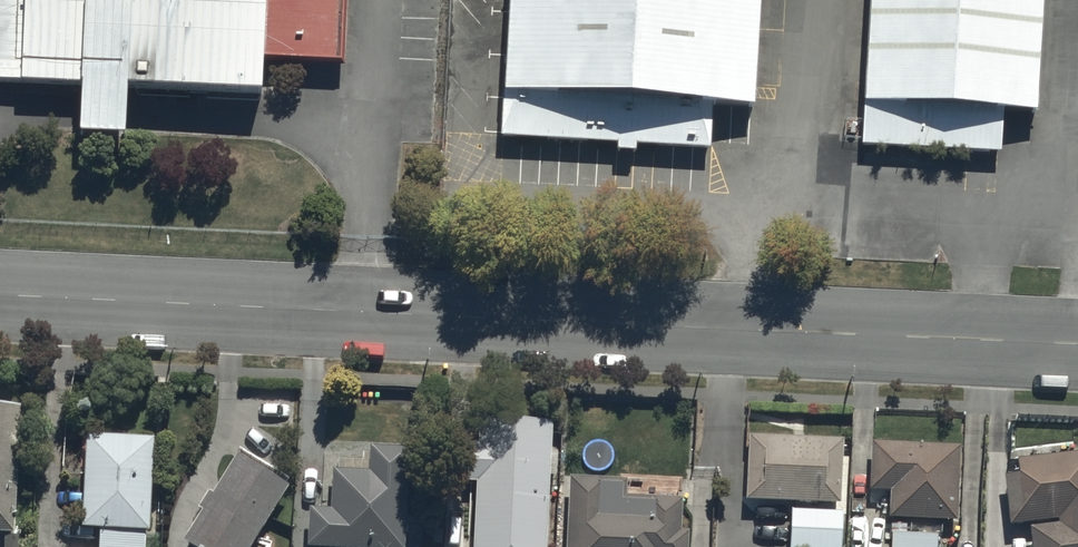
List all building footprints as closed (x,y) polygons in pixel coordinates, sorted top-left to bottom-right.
[(81,89),(79,139),(129,141),(131,95),(264,101),(265,70),(341,73),(344,0),(0,0),(0,85),(81,89)] [(499,104),(756,119),(763,0),(505,0),(499,104)] [(859,113),(1039,122),(1045,0),(865,0),(859,113)] [(19,401),(0,400),(0,529),(14,529),(19,401)] [(475,476),(472,546),(545,546),(551,416),(480,413),(479,439),(466,438),(464,476),(475,476)] [(98,524),(148,526),(152,433),(84,429),(79,523),(98,524)] [(841,434),(746,431),(744,496),(838,498),(841,434)] [(957,442),(870,439),(868,486),(888,487),(887,514),(955,516),(957,442)] [(369,442),(366,466),(331,464),(328,505),(308,504),(306,543),(372,546),(403,546),(409,444),(369,442)] [(181,536),(198,546),(247,546),(288,480),(236,448),(211,488),(207,486),(196,504),(199,506),(181,536)] [(1015,457),(1017,470),(1002,472),(1009,521),(1027,519),(1031,546),(1077,546),(1077,449),(1015,457)] [(687,527),(679,527),(679,493),(624,493),(624,473),(565,473),(565,546),(687,546),(687,527)] [(789,507),(788,546),(795,546),(840,546),(841,509),(789,507)] [(889,531),(888,546),(934,546),(934,532),(889,531)]
